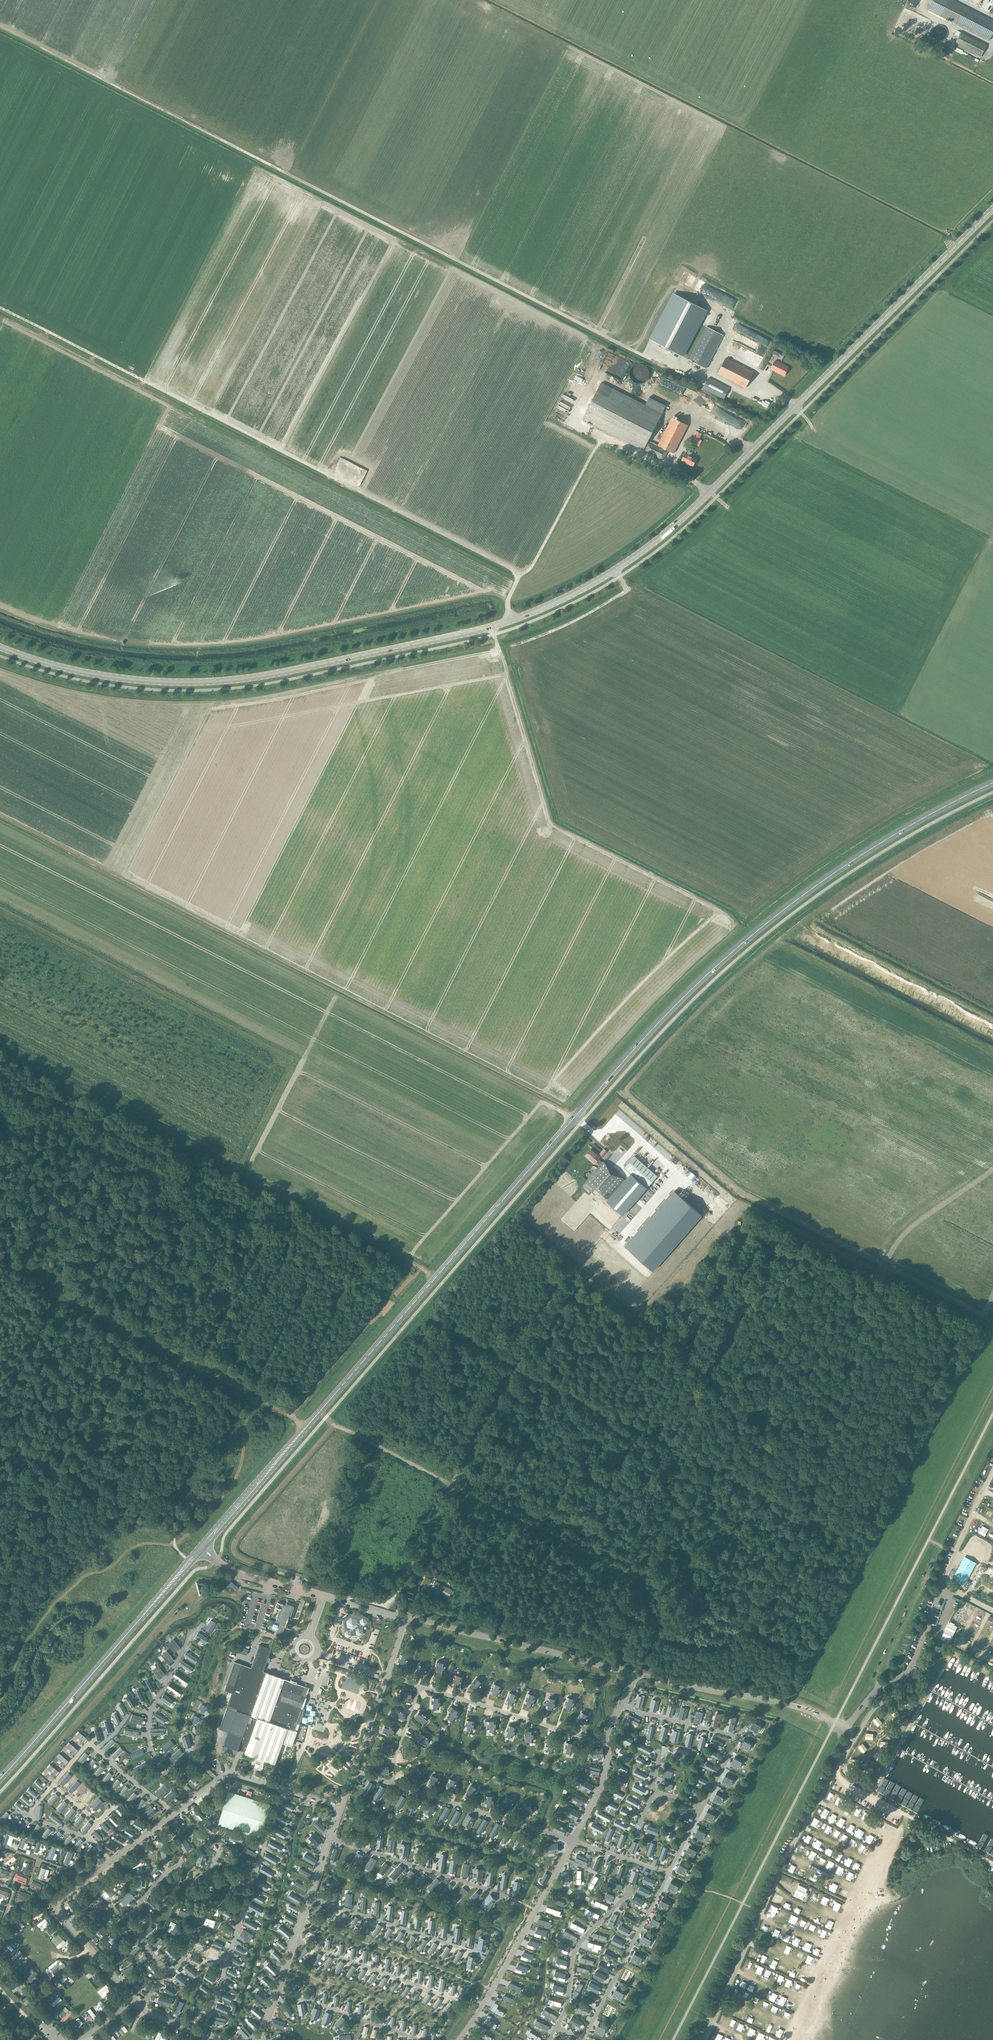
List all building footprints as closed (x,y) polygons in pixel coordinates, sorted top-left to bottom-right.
[(940,16),(989,40),(992,32),(992,21),(952,0),(933,0),(928,10),(940,16)] [(980,57),(986,45),(961,32),(955,44),(980,57)] [(673,294),(650,339),(683,356),(707,311),(673,294)] [(744,342),(767,352),(773,337),(742,323),(739,328),(748,332),(744,342)] [(622,336),(624,331),(613,326),(610,331),(622,336)] [(706,368),(723,336),(706,327),(689,359),(706,368)] [(745,388),(753,372),(726,358),(718,374),(745,388)] [(784,376),(788,368),(775,361),(772,367),(774,368),(773,370),(784,376)] [(724,399),(729,389),(708,378),(703,388),(724,399)] [(648,440),(662,413),(602,382),(583,419),(643,450),(648,440)] [(564,394),(563,397),(573,402),(575,399),(564,394)] [(563,400),(561,403),(570,409),(572,406),(563,400)] [(559,409),(556,413),(555,413),(554,415),(566,422),(570,415),(559,409)] [(668,450),(673,453),(688,426),(672,417),(658,445),(668,450)] [(694,448),(699,440),(693,437),(689,445),(694,448)] [(668,450),(658,445),(648,440),(643,450),(663,460),(668,450)] [(693,467),(697,459),(685,453),(681,461),(693,467)] [(597,1138),(602,1144),(605,1141),(600,1135),(597,1138)] [(585,1156),(594,1164),(596,1161),(600,1165),(602,1162),(598,1159),(600,1157),(591,1149),(585,1156)] [(631,1173),(647,1187),(657,1176),(635,1156),(625,1167),(631,1173)] [(603,1162),(602,1162),(600,1165),(586,1181),(595,1188),(608,1199),(624,1180),(603,1162)] [(606,1201),(623,1215),(647,1187),(631,1173),(624,1180),(608,1199),(606,1201)] [(595,1188),(586,1181),(581,1187),(587,1193),(589,1194),(595,1188)] [(680,1196),(631,1252),(653,1271),(702,1215),(680,1196)] [(969,1585),(970,1583),(966,1581),(975,1563),(965,1557),(953,1578),(960,1583),(960,1584),(967,1588),(969,1585)] [(431,1580),(425,1576),(419,1587),(423,1589),(425,1583),(428,1585),(431,1580)] [(433,1589),(431,1593),(438,1596),(440,1592),(448,1597),(451,1590),(435,1582),(431,1588),(433,1589)] [(249,1609),(258,1611),(261,1599),(252,1597),(249,1609)] [(290,1618),(294,1608),(292,1605),(288,1604),(287,1606),(277,1603),(276,1607),(280,1609),(276,1622),(280,1623),(277,1632),(283,1634),(288,1617),(290,1618)] [(363,1625),(364,1625),(367,1623),(366,1619),(362,1617),(359,1620),(357,1621),(357,1619),(351,1617),(350,1618),(350,1617),(349,1617),(347,1618),(347,1620),(346,1621),(347,1627),(348,1628),(348,1630),(347,1630),(344,1632),(345,1636),(348,1638),(351,1635),(356,1634),(359,1636),(363,1633),(362,1629),(363,1625)] [(243,1626),(253,1629),(256,1621),(246,1618),(243,1626)] [(211,1620),(205,1629),(210,1632),(216,1623),(211,1620)] [(942,1637),(941,1638),(942,1638),(944,1639),(946,1640),(949,1642),(950,1641),(951,1639),(952,1635),(955,1630),(956,1630),(957,1627),(955,1626),(954,1625),(952,1624),(950,1623),(949,1622),(947,1626),(948,1626),(945,1632),(943,1635),(943,1634),(942,1637)] [(198,1633),(195,1637),(204,1643),(207,1639),(198,1633)] [(173,1639),(167,1643),(175,1653),(180,1648),(173,1639)] [(271,1649),(259,1645),(251,1667),(234,1662),(226,1686),(233,1688),(232,1692),(228,1691),(225,1700),(229,1701),(227,1707),(219,1729),(224,1730),(223,1734),(227,1735),(222,1749),(236,1754),(238,1749),(245,1752),(244,1753),(254,1756),(251,1765),(257,1767),(263,1769),(266,1761),(275,1764),(282,1743),(291,1746),(296,1731),(293,1730),(301,1707),(302,1708),(305,1698),(302,1697),(305,1687),(293,1682),(263,1672),(271,1649)] [(235,1651),(246,1655),(248,1649),(237,1645),(235,1651)] [(167,1651),(161,1655),(169,1664),(174,1660),(167,1651)] [(186,1652),(184,1655),(194,1662),(196,1659),(186,1652)] [(464,1665),(469,1667),(473,1657),(468,1655),(464,1665)] [(398,1668),(408,1671),(411,1662),(407,1660),(406,1662),(401,1660),(398,1668)] [(181,1661),(179,1664),(190,1671),(192,1668),(181,1661)] [(418,1662),(415,1670),(425,1673),(428,1666),(418,1662)] [(436,1662),(433,1669),(443,1673),(446,1665),(436,1662)] [(158,1666),(152,1670),(160,1679),(165,1675),(158,1666)] [(176,1672),(173,1676),(186,1684),(188,1681),(176,1672)] [(459,1687),(462,1677),(455,1675),(453,1681),(450,1681),(449,1684),(459,1687)] [(553,1679),(551,1679),(551,1676),(547,1675),(544,1686),(551,1688),(553,1679)] [(483,1683),(476,1678),(470,1686),(479,1693),(481,1691),(478,1689),(483,1683)] [(150,1679),(146,1681),(152,1692),(156,1690),(150,1679)] [(170,1683),(167,1687),(179,1696),(182,1692),(170,1683)] [(498,1696),(501,1686),(494,1683),(491,1693),(498,1696)] [(141,1689),(136,1691),(141,1702),(146,1700),(141,1689)] [(408,1692),(400,1692),(400,1700),(411,1700),(411,1689),(408,1689),(408,1692)] [(517,1695),(510,1692),(506,1702),(514,1705),(517,1695)] [(536,1696),(528,1693),(525,1703),(532,1705),(536,1696)] [(130,1694),(125,1697),(132,1708),(136,1705),(130,1694)] [(164,1694),(161,1699),(170,1705),(173,1701),(164,1694)] [(638,1696),(635,1707),(642,1709),(644,1697),(638,1696)] [(439,1698),(432,1697),(431,1708),(439,1708),(439,1698)] [(572,1709),(575,1700),(568,1697),(564,1707),(572,1709)] [(543,1707),(553,1709),(556,1699),(548,1698),(547,1704),(543,1704),(543,1707)] [(604,1712),(605,1707),(595,1703),(594,1708),(604,1712)] [(650,1703),(650,1711),(660,1711),(660,1703),(650,1703)] [(121,1704),(118,1706),(122,1715),(126,1713),(121,1704)] [(669,1704),(666,1715),(672,1717),(675,1705),(669,1704)] [(448,1717),(454,1721),(460,1712),(450,1706),(449,1709),(451,1711),(448,1717)] [(682,1707),(679,1718),(685,1720),(688,1709),(682,1707)] [(401,1721),(405,1714),(396,1709),(392,1716),(401,1721)] [(696,1710),(692,1717),(700,1723),(705,1716),(696,1710)] [(427,1718),(419,1711),(415,1718),(423,1724),(427,1718)] [(588,1716),(582,1712),(577,1721),(583,1725),(588,1716)] [(155,1713),(153,1716),(164,1724),(167,1720),(155,1713)] [(144,1718),(132,1715),(130,1721),(142,1725),(144,1718)] [(630,1715),(627,1721),(638,1726),(640,1720),(630,1715)] [(732,1716),(728,1731),(733,1732),(736,1718),(732,1716)] [(896,1717),(894,1721),(908,1729),(910,1726),(896,1717)] [(109,1720),(104,1721),(108,1733),(112,1732),(109,1720)] [(315,1734),(324,1737),(325,1731),(326,1731),(328,1722),(319,1720),(315,1734)] [(474,1721),(467,1720),(465,1730),(473,1731),(474,1721)] [(496,1731),(495,1721),(484,1721),(485,1724),(488,1724),(488,1731),(496,1731)] [(754,1721),(749,1729),(757,1733),(761,1725),(754,1721)] [(426,1722),(424,1728),(431,1730),(433,1725),(426,1722)] [(382,1732),(392,1736),(394,1728),(385,1725),(382,1732)] [(505,1735),(513,1737),(516,1728),(509,1725),(505,1735)] [(99,1728),(94,1729),(98,1741),(102,1740),(99,1728)] [(674,1730),(671,1742),(677,1743),(680,1732),(674,1730)] [(87,1739),(78,1731),(76,1734),(85,1742),(87,1739)] [(525,1731),(526,1741),(534,1741),(533,1734),(537,1734),(536,1731),(525,1731)] [(623,1732),(619,1741),(626,1745),(631,1737),(623,1732)] [(425,1745),(429,1739),(420,1734),(416,1740),(425,1745)] [(488,1745),(492,1747),(496,1736),(492,1735),(488,1745)] [(182,1738),(186,1748),(191,1746),(189,1736),(182,1738)] [(722,1737),(715,1741),(719,1750),(727,1746),(722,1737)] [(556,1741),(546,1738),(545,1741),(548,1742),(546,1749),(553,1751),(556,1741)] [(113,1739),(104,1748),(106,1751),(116,1742),(113,1739)] [(744,1739),(740,1747),(747,1751),(752,1742),(744,1739)] [(170,1740),(162,1748),(166,1752),(174,1745),(170,1740)] [(78,1750),(69,1742),(66,1745),(75,1753),(78,1750)] [(566,1742),(564,1752),(572,1754),(574,1744),(566,1742)] [(391,1757),(393,1746),(383,1744),(381,1752),(389,1753),(388,1756),(391,1757)] [(640,1744),(638,1748),(650,1754),(652,1750),(640,1744)] [(121,1747),(112,1756),(114,1759),(124,1750),(121,1747)] [(68,1758),(71,1755),(63,1748),(60,1751),(68,1758)] [(413,1750),(410,1751),(409,1748),(402,1751),(405,1760),(415,1757),(413,1750)] [(143,1749),(130,1754),(132,1759),(144,1754),(143,1749)] [(180,1749),(169,1758),(173,1762),(175,1760),(183,1753),(180,1749)] [(603,1749),(593,1750),(594,1757),(603,1756),(603,1749)] [(621,1749),(618,1755),(628,1760),(631,1754),(621,1749)] [(687,1757),(689,1751),(678,1749),(676,1755),(687,1757)] [(492,1754),(482,1750),(476,1768),(486,1772),(492,1754)] [(713,1751),(710,1756),(722,1762),(724,1757),(713,1751)] [(68,1761),(59,1753),(57,1756),(66,1764),(68,1761)] [(85,1753),(79,1761),(82,1763),(88,1755),(85,1753)] [(735,1756),(731,1765),(738,1769),(743,1760),(735,1756)] [(638,1757),(636,1761),(647,1766),(649,1762),(638,1757)] [(93,1759),(87,1767),(90,1770),(96,1762),(93,1759)] [(216,1759),(207,1765),(214,1777),(223,1771),(216,1759)] [(190,1761),(179,1770),(183,1774),(185,1772),(184,1771),(193,1765),(190,1761)] [(146,1763),(132,1770),(135,1775),(148,1767),(146,1763)] [(617,1763),(615,1767),(626,1773),(628,1769),(617,1763)] [(707,1763),(704,1767),(716,1773),(719,1769),(707,1763)] [(59,1772),(50,1764),(47,1767),(56,1775),(59,1772)] [(101,1766),(95,1774),(98,1776),(104,1768),(101,1766)] [(388,1774),(388,1766),(378,1767),(378,1775),(388,1774)] [(589,1766),(587,1772),(599,1775),(601,1769),(589,1766)] [(422,1773),(417,1767),(409,1773),(414,1779),(422,1773)] [(200,1770),(190,1779),(194,1783),(196,1781),(204,1774),(200,1770)] [(635,1770),(633,1774),(645,1780),(647,1776),(635,1770)] [(44,1771),(41,1774),(49,1781),(51,1778),(44,1771)] [(109,1772),(103,1780),(106,1783),(112,1775),(109,1772)] [(60,1783),(63,1786),(72,1776),(68,1773),(60,1783)] [(726,1774),(722,1783),(729,1787),(734,1778),(726,1774)] [(436,1787),(439,1778),(432,1775),(428,1785),(436,1787)] [(614,1775),(613,1779),(624,1785),(626,1781),(614,1775)] [(155,1776),(145,1784),(148,1788),(158,1779),(155,1776)] [(700,1777),(697,1781),(709,1787),(711,1783),(700,1777)] [(450,1778),(446,1788),(457,1791),(459,1785),(456,1784),(457,1781),(450,1778)] [(885,1778),(878,1791),(882,1793),(889,1780),(885,1778)] [(111,1787),(114,1790),(121,1782),(118,1779),(111,1787)] [(37,1780),(34,1783),(41,1790),(44,1787),(37,1780)] [(69,1790),(72,1793),(80,1783),(77,1780),(69,1790)] [(584,1781),(581,1787),(589,1792),(592,1785),(584,1781)] [(891,1781),(883,1794),(887,1796),(895,1783),(891,1781)] [(247,1791),(249,1785),(239,1782),(237,1787),(247,1791)] [(369,1782),(362,1794),(367,1797),(375,1785),(369,1782)] [(635,1783),(632,1789),(642,1795),(645,1789),(635,1783)] [(897,1784),(889,1797),(893,1799),(901,1786),(897,1784)] [(165,1785),(155,1793),(158,1797),(168,1788),(165,1785)] [(478,1789),(471,1785),(466,1794),(473,1798),(478,1789)] [(126,1786),(120,1794),(122,1796),(129,1788),(126,1786)] [(381,1786),(373,1799),(378,1801),(385,1789),(381,1786)] [(30,1788),(27,1791),(34,1798),(37,1795),(30,1788)] [(612,1788),(610,1792),(621,1799),(623,1795),(612,1788)] [(903,1788),(895,1801),(899,1803),(907,1790),(903,1788)] [(80,1799),(83,1802),(91,1792),(88,1789),(80,1799)] [(694,1789),(692,1794),(703,1799),(706,1794),(694,1789)] [(164,1798),(168,1803),(176,1796),(172,1791),(164,1798)] [(229,1791),(218,1825),(259,1838),(270,1804),(229,1791)] [(908,1791),(901,1804),(905,1806),(912,1793),(908,1791)] [(717,1792),(713,1801),(720,1804),(725,1796),(717,1792)] [(56,1793),(48,1803),(51,1805),(59,1796),(56,1793)] [(134,1793),(128,1801),(131,1803),(137,1795),(134,1793)] [(389,1793),(381,1805),(387,1808),(394,1796),(389,1793)] [(576,1793),(573,1800),(584,1805),(587,1799),(576,1793)] [(86,1802),(90,1805),(97,1798),(93,1794),(86,1802)] [(914,1794),(907,1807),(911,1810),(918,1796),(914,1794)] [(482,1805),(493,1806),(494,1796),(486,1795),(485,1803),(482,1802),(482,1805)] [(23,1796),(20,1798),(28,1805),(31,1802),(23,1796)] [(402,1796),(394,1808),(398,1811),(406,1798),(402,1796)] [(514,1800),(506,1797),(503,1806),(510,1809),(514,1800)] [(628,1797),(626,1801),(637,1807),(639,1803),(628,1797)] [(920,1797),(913,1810),(917,1813),(924,1799),(920,1797)] [(92,1806),(96,1810),(103,1802),(99,1798),(92,1806)] [(416,1798),(408,1810),(413,1813),(420,1800),(416,1798)] [(142,1799),(136,1807),(139,1809),(145,1801),(142,1799)] [(605,1800),(603,1804),(615,1810),(617,1806),(605,1800)] [(64,1801),(56,1810),(59,1813),(67,1804),(64,1801)] [(283,1801),(281,1806),(292,1812),(294,1807),(283,1801)] [(875,1801),(872,1808),(879,1811),(878,1812),(880,1813),(882,1810),(879,1808),(881,1804),(875,1801)] [(429,1802),(424,1811),(430,1815),(435,1806),(429,1802)] [(721,1806),(730,1811),(732,1807),(723,1802),(721,1806)] [(17,1803),(14,1805),(22,1812),(24,1809),(17,1803)] [(521,1810),(525,1820),(528,1819),(527,1816),(533,1813),(530,1806),(521,1810)] [(119,1807),(115,1810),(121,1817),(125,1814),(119,1807)] [(151,1807),(142,1814),(147,1820),(156,1813),(151,1807)] [(446,1807),(439,1820),(444,1822),(451,1809),(446,1807)] [(72,1808),(64,1817),(67,1820),(76,1810),(72,1808)] [(201,1820),(204,1817),(195,1808),(192,1811),(201,1820)] [(622,1809),(620,1813),(632,1818),(633,1814),(622,1809)] [(457,1810),(449,1823),(454,1826),(462,1813),(457,1810)] [(708,1810),(704,1818),(711,1822),(715,1814),(708,1810)] [(682,1811),(680,1816),(692,1822),(694,1817),(682,1811)] [(0,1819),(0,1820),(2,1822),(10,1814),(7,1812),(0,1819)] [(600,1812),(598,1816),(609,1822),(611,1818),(600,1812)] [(51,1814),(49,1817),(58,1825),(61,1822),(51,1814)] [(81,1815),(73,1824),(76,1827),(84,1818),(81,1815)] [(278,1815),(276,1819),(287,1825),(289,1821),(278,1815)] [(468,1815),(463,1824),(470,1827),(475,1819),(468,1815)] [(17,1816),(10,1823),(12,1826),(20,1818),(17,1816)] [(112,1816),(109,1819),(115,1825),(118,1822),(112,1816)] [(484,1819),(477,1831),(481,1834),(489,1821),(484,1819)] [(27,1820),(20,1828),(23,1830),(30,1822),(27,1820)] [(318,1820),(313,1825),(321,1833),(326,1828),(318,1820)] [(616,1820),(614,1824),(625,1830),(627,1826),(616,1820)] [(135,1821),(133,1825),(141,1830),(143,1826),(135,1821)] [(181,1834),(186,1830),(179,1821),(174,1825),(181,1834)] [(678,1821),(676,1825),(687,1831),(689,1826),(678,1821)] [(89,1822),(81,1831),(84,1834),(85,1833),(92,1825),(89,1822)] [(104,1822),(100,1825),(106,1832),(110,1829),(104,1822)] [(205,1826),(215,1833),(218,1829),(208,1822),(205,1826)] [(497,1823),(489,1835),(494,1838),(501,1825),(497,1823)] [(564,1827),(556,1823),(553,1830),(561,1834),(564,1827)] [(38,1824),(31,1832),(34,1834),(41,1826),(38,1824)] [(593,1824),(591,1827),(602,1833),(604,1830),(593,1824)] [(657,1835),(659,1830),(648,1826),(646,1832),(657,1835)] [(836,1836),(840,1829),(834,1826),(830,1833),(836,1836)] [(172,1837),(175,1835),(169,1827),(166,1830),(172,1837)] [(352,1827),(351,1840),(358,1841),(359,1828),(352,1827)] [(49,1828),(42,1836),(45,1839),(52,1831),(49,1828)] [(127,1828),(124,1832),(132,1837),(134,1833),(127,1828)] [(274,1828),(272,1832),(284,1839),(286,1835),(274,1828)] [(509,1828),(501,1841),(506,1844),(513,1831),(509,1828)] [(610,1828),(605,1840),(609,1842),(614,1830),(610,1828)] [(699,1828),(694,1836),(702,1840),(706,1831),(699,1828)] [(192,1833),(203,1840),(205,1835),(194,1829),(192,1833)] [(2,1842),(6,1844),(9,1836),(13,1838),(16,1839),(18,1835),(6,1831),(2,1842)] [(96,1831),(93,1834),(99,1840),(102,1837),(96,1831)] [(364,1831),(362,1844),(369,1844),(370,1832),(364,1831)] [(60,1832),(52,1839),(55,1842),(62,1834),(60,1832)] [(517,1840),(524,1844),(528,1835),(522,1832),(517,1840)] [(671,1832),(669,1837),(681,1843),(683,1839),(671,1832)] [(314,1833),(308,1838),(317,1846),(322,1841),(314,1833)] [(646,1843),(650,1836),(646,1833),(642,1840),(646,1843)] [(984,1833),(977,1847),(981,1849),(988,1835),(984,1833)] [(622,1834),(617,1847),(622,1849),(623,1846),(626,1836),(622,1834)] [(71,1835),(63,1843),(66,1845),(73,1838),(71,1835)] [(162,1845),(165,1842),(159,1835),(156,1837),(162,1845)] [(116,1836),(114,1840),(122,1845),(124,1841),(116,1836)] [(23,1848),(25,1843),(28,1844),(30,1839),(23,1837),(19,1847),(23,1848)] [(187,1851),(191,1849),(185,1838),(181,1841),(187,1851)] [(985,1851),(989,1853),(992,1845),(992,1838),(985,1851)] [(81,1839),(74,1846),(77,1849),(84,1842),(81,1839)] [(388,1839),(387,1851),(393,1852),(395,1840),(388,1839)] [(270,1841),(268,1845),(279,1852),(282,1848),(270,1841)] [(633,1841),(629,1852),(635,1854),(639,1843),(633,1841)] [(651,1842),(647,1855),(651,1857),(656,1844),(651,1842)] [(151,1853),(154,1851),(148,1843),(145,1845),(151,1853)] [(91,1844),(84,1852),(87,1854),(94,1847),(91,1844)] [(107,1844),(105,1848),(112,1852),(115,1848),(107,1844)] [(401,1844),(399,1854),(407,1855),(408,1845),(401,1844)] [(557,1844),(547,1845),(548,1853),(558,1851),(557,1844)] [(690,1845),(685,1854),(693,1858),(697,1849),(690,1845)] [(52,1860),(52,1859),(55,1853),(56,1848),(52,1846),(47,1858),(52,1860)] [(246,1847),(244,1851),(255,1858),(257,1854),(246,1847)] [(341,1847),(336,1856),(343,1859),(347,1851),(341,1847)] [(663,1847),(659,1859),(663,1861),(668,1848),(663,1847)] [(160,1851),(164,1864),(168,1862),(165,1850),(160,1851)] [(70,1865),(73,1853),(69,1852),(65,1864),(70,1865)] [(357,1852),(351,1863),(357,1867),(363,1856),(357,1852)] [(99,1853),(91,1858),(92,1862),(101,1856),(99,1853)] [(206,1855),(199,1853),(196,1862),(203,1864),(206,1855)] [(266,1854),(263,1858),(275,1864),(278,1860),(266,1854)] [(305,1854),(303,1858),(314,1864),(317,1860),(305,1854)] [(578,1855),(575,1861),(586,1865),(588,1859),(578,1855)] [(4,1863),(7,1866),(16,1859),(14,1856),(4,1863)] [(132,1867),(142,1862),(139,1856),(129,1861),(132,1867)] [(371,1857),(365,1868),(371,1871),(377,1860),(371,1857)] [(598,1857),(593,1868),(597,1870),(602,1859),(598,1857)] [(242,1862),(240,1865),(249,1870),(251,1867),(242,1862)] [(385,1862),(378,1871),(383,1875),(390,1866),(385,1862)] [(609,1862),(605,1874),(609,1875),(614,1864),(609,1862)] [(857,1862),(854,1867),(862,1870),(864,1865),(857,1862)] [(464,1863),(461,1876),(468,1877),(470,1864),(464,1863)] [(681,1863),(676,1872),(683,1876),(688,1867),(681,1863)] [(28,1875),(32,1865),(28,1864),(26,1870),(24,1869),(23,1873),(28,1875)] [(87,1864),(77,1871),(79,1874),(90,1867),(87,1864)] [(159,1868),(157,1865),(150,1873),(152,1875),(159,1868)] [(399,1865),(390,1876),(394,1880),(404,1869),(399,1865)] [(42,1881),(43,1880),(44,1878),(45,1876),(44,1875),(46,1869),(41,1867),(38,1876),(37,1879),(42,1881)] [(262,1867),(259,1874),(268,1878),(272,1872),(262,1867)] [(621,1867),(617,1878),(621,1879),(625,1868),(621,1867)] [(182,1868),(179,1879),(183,1881),(187,1870),(182,1868)] [(300,1868),(298,1872),(309,1879),(312,1875),(300,1868)] [(475,1869),(474,1878),(481,1879),(483,1870),(475,1869)] [(12,1874),(0,1870),(0,1877),(10,1880),(12,1874)] [(411,1870),(402,1880),(405,1883),(414,1873),(411,1870)] [(633,1871),(629,1881),(635,1883),(639,1873),(633,1871)] [(546,1873),(541,1883),(544,1885),(549,1875),(546,1873)] [(13,1881),(26,1885),(28,1879),(16,1874),(13,1881)] [(121,1874),(119,1878),(126,1883),(124,1885),(128,1887),(129,1885),(132,1881),(121,1874)] [(300,1874),(297,1881),(303,1883),(305,1876),(300,1874)] [(423,1874),(414,1884),(417,1887),(427,1877),(423,1874)] [(238,1875),(237,1878),(245,1883),(247,1880),(238,1875)] [(592,1889),(592,1890),(595,1885),(594,1885),(599,1878),(595,1876),(588,1887),(592,1889)] [(645,1876),(642,1882),(652,1886),(655,1880),(645,1876)] [(190,1884),(192,1887),(202,1880),(199,1877),(190,1884)] [(437,1878),(427,1888),(431,1891),(440,1881),(437,1878)] [(170,1890),(173,1887),(165,1879),(162,1883),(170,1890)] [(39,1890),(42,1885),(32,1881),(31,1884),(36,1887),(36,1888),(39,1890)] [(296,1881),(293,1885),(305,1891),(307,1888),(296,1881)] [(515,1881),(513,1893),(519,1894),(521,1882),(515,1881)] [(623,1885),(609,1881),(608,1885),(616,1888),(621,1890),(623,1885)] [(672,1881),(667,1889),(675,1893),(679,1885),(672,1881)] [(258,1882),(255,1888),(265,1892),(267,1886),(258,1882)] [(450,1883),(441,1893),(444,1896),(453,1886),(450,1883)] [(797,1888),(798,1888),(796,1892),(795,1892),(794,1896),(802,1900),(804,1896),(806,1897),(808,1893),(806,1892),(807,1889),(799,1885),(797,1888)] [(106,1886),(103,1888),(109,1896),(110,1897),(113,1895),(106,1886)] [(640,1886),(637,1892),(647,1897),(650,1891),(640,1886)] [(235,1887),(233,1891),(241,1895),(243,1892),(235,1887)] [(463,1887),(455,1896),(460,1900),(468,1891),(463,1887)] [(200,1888),(190,1897),(193,1900),(202,1892),(200,1888)] [(279,1899),(282,1893),(275,1890),(272,1896),(279,1899)] [(90,1903),(94,1901),(87,1891),(83,1893),(90,1903)] [(154,1891),(152,1894),(160,1902),(163,1898),(154,1891)] [(476,1892),(468,1901),(471,1904),(480,1895),(476,1892)] [(32,1897),(21,1893),(18,1900),(29,1904),(32,1897)] [(130,1893),(121,1902),(125,1905),(134,1896),(130,1893)] [(253,1893),(251,1897),(262,1903),(264,1899),(253,1893)] [(290,1893),(288,1897),(299,1903),(301,1899),(290,1893)] [(611,1904),(614,1896),(607,1893),(605,1898),(608,1900),(607,1902),(611,1904)] [(80,1906),(84,1903),(78,1895),(75,1897),(80,1906)] [(490,1895),(484,1902),(489,1907),(495,1900),(490,1895)] [(634,1896),(631,1901),(642,1906),(644,1901),(634,1896)] [(153,1909),(156,1906),(148,1898),(145,1902),(153,1909)] [(228,1898),(226,1902),(231,1903),(230,1907),(237,1910),(240,1903),(228,1898)] [(565,1902),(553,1898),(551,1903),(564,1907),(565,1902)] [(663,1899),(658,1907),(665,1911),(670,1902),(663,1899)] [(71,1912),(75,1909),(69,1901),(66,1903),(71,1912)] [(594,1905),(599,1907),(600,1907),(607,1910),(609,1906),(596,1901),(594,1905)] [(250,1903),(248,1907),(260,1914),(262,1910),(250,1903)] [(501,1903),(492,1912),(497,1917),(506,1907),(501,1903)] [(289,1904),(288,1907),(296,1912),(298,1909),(289,1904)] [(321,1906),(311,1913),(314,1916),(323,1909),(321,1906)] [(553,1914),(560,1916),(560,1915),(561,1911),(547,1907),(546,1911),(553,1914)] [(36,1909),(29,1915),(31,1918),(38,1913),(36,1909)] [(333,1909),(326,1919),(330,1922),(336,1912),(333,1909)] [(586,1913),(590,1916),(591,1915),(598,1919),(600,1915),(588,1909),(586,1913)] [(192,1918),(193,1914),(180,1910),(178,1914),(192,1918)] [(225,1911),(223,1915),(232,1919),(234,1916),(225,1911)] [(344,1913),(338,1923),(341,1925),(347,1915),(344,1913)] [(618,1915),(614,1913),(610,1921),(610,1920),(608,1925),(612,1927),(615,1920),(618,1915)] [(636,1919),(625,1913),(623,1917),(633,1923),(636,1919)] [(133,1924),(142,1920),(142,1921),(145,1919),(144,1919),(142,1915),(131,1920),(133,1924)] [(571,1920),(578,1925),(581,1920),(574,1915),(571,1920)] [(355,1916),(350,1925),(353,1927),(358,1919),(355,1916)] [(661,1920),(653,1916),(649,1925),(656,1929),(661,1920)] [(23,1917),(16,1923),(19,1927),(26,1920),(23,1917)] [(39,1927),(46,1923),(43,1919),(37,1923),(39,1927)] [(245,1919),(243,1923),(255,1930),(257,1926),(245,1919)] [(271,1920),(268,1928),(273,1930),(276,1922),(271,1920)] [(367,1920),(360,1930),(363,1932),(370,1922),(367,1920)] [(578,1925),(572,1923),(570,1927),(583,1933),(585,1929),(578,1926),(578,1925)] [(109,1932),(101,1924),(96,1929),(104,1937),(109,1932)] [(170,1932),(177,1935),(179,1931),(177,1930),(179,1925),(176,1924),(173,1930),(171,1930),(170,1932)] [(221,1924),(219,1928),(231,1935),(233,1931),(221,1924)] [(378,1924),(372,1935),(375,1937),(381,1926),(378,1924)] [(51,1925),(45,1931),(48,1934),(54,1929),(51,1925)] [(144,1937),(151,1931),(152,1931),(154,1929),(153,1929),(151,1925),(141,1934),(144,1937)] [(620,1925),(617,1931),(627,1936),(630,1930),(620,1925)] [(281,1926),(278,1929),(288,1938),(291,1934),(281,1926)] [(390,1928),(384,1937),(388,1939),(393,1930),(390,1928)] [(243,1929),(239,1935),(250,1941),(253,1935),(243,1929)] [(542,1935),(546,1936),(547,1931),(537,1929),(536,1933),(535,1933),(535,1936),(541,1938),(542,1935)] [(401,1931),(395,1940),(399,1942),(404,1933),(401,1931)] [(314,1933),(305,1939),(307,1942),(316,1936),(314,1933)] [(51,1940),(56,1946),(61,1941),(63,1940),(58,1934),(51,1940)] [(115,1942),(117,1945),(120,1942),(122,1941),(119,1936),(116,1937),(114,1934),(111,1936),(115,1942)] [(652,1938),(644,1934),(640,1943),(647,1947),(652,1938)] [(412,1935),(406,1946),(409,1948),(415,1937),(412,1935)] [(795,1936),(793,1942),(798,1944),(801,1938),(795,1936)] [(614,1937),(611,1943),(621,1948),(624,1942),(614,1937)] [(160,1938),(153,1945),(155,1947),(163,1941),(160,1938)] [(480,1938),(479,1948),(486,1949),(487,1940),(480,1938)] [(423,1939),(417,1950),(421,1952),(427,1941),(423,1939)] [(278,1940),(276,1943),(283,1949),(286,1946),(278,1940)] [(534,1946),(539,1948),(540,1943),(530,1940),(529,1944),(528,1944),(527,1947),(533,1949),(534,1946)] [(10,1945),(7,1942),(2,1946),(0,1944),(0,1950),(2,1952),(10,1945)] [(560,1942),(558,1947),(562,1949),(561,1951),(567,1954),(568,1952),(568,1951),(570,1947),(560,1942)] [(434,1943),(428,1953),(431,1955),(437,1944),(434,1943)] [(138,1946),(130,1952),(132,1955),(140,1949),(138,1946)] [(236,1946),(234,1950),(243,1955),(245,1951),(236,1946)] [(447,1947),(441,1957),(444,1959),(450,1949),(447,1947)] [(168,1948),(165,1951),(174,1961),(178,1957),(168,1948)] [(306,1948),(296,1957),(299,1960),(308,1951),(306,1948)] [(15,1960),(21,1954),(18,1951),(12,1957),(15,1960)] [(274,1951),(272,1954),(279,1961),(281,1958),(274,1951)] [(460,1951),(453,1962),(457,1964),(463,1953),(460,1951)] [(617,1956),(606,1951),(604,1955),(615,1960),(617,1956)] [(528,1958),(533,1960),(534,1955),(524,1952),(523,1956),(522,1956),(521,1959),(527,1961),(528,1958)] [(635,1952),(631,1961),(638,1964),(643,1956),(635,1952)] [(319,1953),(312,1963),(315,1965),(322,1955),(319,1953)] [(124,1954),(117,1959),(116,1959),(114,1960),(114,1961),(117,1965),(127,1958),(124,1954)] [(192,1954),(190,1958),(200,1963),(202,1960),(192,1954)] [(145,1955),(137,1961),(139,1964),(147,1958),(145,1955)] [(470,1956),(467,1966),(474,1967),(477,1958),(470,1956)] [(272,1965),(276,1962),(271,1957),(267,1960),(272,1965)] [(330,1957),(323,1967),(326,1969),(333,1959),(330,1957)] [(593,1965),(594,1961),(586,1959),(586,1958),(581,1957),(580,1961),(587,1964),(593,1965)] [(233,1958),(231,1961),(239,1966),(241,1963),(233,1958)] [(558,1958),(556,1962),(561,1964),(560,1967),(566,1969),(567,1966),(566,1965),(568,1961),(558,1958)] [(21,1974),(31,1965),(29,1962),(28,1962),(26,1959),(19,1966),(22,1969),(19,1971),(21,1974)] [(341,1961),(335,1972),(338,1974),(344,1963),(341,1961)] [(150,1962),(147,1966),(155,1975),(159,1972),(150,1962)] [(611,1967),(600,1962),(598,1966),(609,1971),(611,1967)] [(51,1969),(55,1974),(66,1966),(63,1963),(60,1966),(58,1963),(51,1969)] [(269,1963),(266,1966),(274,1975),(278,1972),(269,1963)] [(132,1964),(124,1970),(124,1969),(122,1971),(124,1975),(135,1968),(132,1964)] [(522,1971),(527,1972),(528,1968),(518,1964),(517,1969),(516,1969),(515,1972),(521,1974),(522,1971)] [(187,1965),(184,1969),(194,1978),(197,1974),(187,1965)] [(353,1965),(346,1976),(349,1978),(356,1967),(353,1965)] [(90,1972),(91,1974),(96,1971),(91,1966),(84,1972),(86,1975),(90,1972)] [(529,1974),(535,1976),(538,1969),(532,1966),(529,1974)] [(229,1969),(227,1973),(236,1978),(238,1974),(229,1969)] [(363,1969),(358,1977),(361,1979),(366,1971),(363,1969)] [(626,1970),(622,1978),(629,1982),(634,1974),(626,1970)] [(556,1971),(555,1975),(559,1977),(558,1980),(565,1982),(565,1979),(566,1974),(556,1971)] [(596,1971),(593,1977),(603,1982),(606,1976),(596,1971)] [(59,1979),(64,1984),(67,1982),(69,1984),(74,1980),(67,1972),(59,1979)] [(373,1973),(368,1982),(372,1984),(377,1975),(373,1973)] [(177,1975),(174,1978),(185,1987),(188,1983),(177,1975)] [(206,1975),(204,1978),(212,1983),(214,1980),(206,1975)] [(145,1976),(137,1988),(140,1991),(149,1979),(145,1976)] [(264,1977),(261,1980),(270,1988),(273,1985),(264,1977)] [(384,1977),(379,1986),(383,1988),(388,1979),(384,1977)] [(85,1981),(90,1989),(93,1987),(87,1979),(85,1981)] [(226,1980),(224,1984),(232,1989),(234,1985),(226,1980)] [(14,1992),(20,1985),(17,1982),(11,1989),(14,1992)] [(395,1982),(390,1990),(394,1992),(399,1984),(395,1982)] [(522,1987),(510,1982),(508,1986),(520,1991),(522,1987)] [(590,1982),(588,1988),(598,1993),(600,1988),(590,1982)] [(299,1983),(293,1991),(296,1993),(302,1985),(299,1983)] [(583,1985),(579,1983),(576,1990),(575,1990),(573,1995),(577,1997),(580,1990),(583,1985)] [(45,1995),(52,1989),(48,1984),(41,1990),(45,1995)] [(108,1988),(108,1987),(106,1985),(98,1991),(100,1994),(102,1998),(107,1994),(106,1994),(110,1991),(108,1988)] [(554,1985),(553,1989),(557,1990),(557,1993),(563,1995),(564,1992),(563,1992),(564,1988),(554,1985)] [(166,1986),(164,1989),(173,1995),(176,1992),(166,1986)] [(202,1986),(200,1989),(208,1994),(210,1991),(202,1986)] [(407,1986),(402,1995),(405,1997),(410,1988),(407,1986)] [(625,1991),(617,1988),(613,1996),(620,2000),(625,1991)] [(259,1990),(254,1996),(263,2003),(268,1997),(259,1990)] [(417,1991),(412,1999),(416,2001),(421,1993),(417,1991)] [(221,1993),(219,1997),(230,2002),(232,1998),(221,1993)] [(50,1999),(53,2002),(51,2004),(54,2007),(62,1999),(57,1994),(50,1999)] [(428,1994),(423,2002),(426,2004),(431,1996),(428,1994)] [(585,1994),(582,1999),(592,2004),(595,1999),(585,1994)] [(26,2005),(30,2001),(25,1995),(21,1999),(26,2005)] [(516,2000),(504,1995),(502,1999),(514,2004),(516,2000)] [(159,1997),(158,2002),(171,2005),(172,2001),(159,1997)] [(199,1997),(197,2000),(205,2005),(207,2002),(199,1997)] [(439,1998),(434,2007),(437,2009),(442,2000),(439,1998)] [(547,2003),(553,2005),(553,2004),(560,2007),(562,2003),(549,1999),(547,2003)] [(102,2001),(98,2003),(105,2013),(108,2010),(102,2001)] [(179,2001),(174,2012),(178,2014),(184,2003),(179,2001)] [(598,2001),(597,2003),(595,2002),(592,2008),(598,2011),(602,2003),(598,2001)] [(297,2005),(299,2015),(305,2014),(303,2003),(297,2005)] [(450,2003),(444,2010),(447,2013),(453,2005),(450,2003)] [(495,2003),(491,2010),(502,2016),(504,2012),(497,2008),(499,2005),(495,2003)] [(580,2004),(577,2009),(587,2015),(590,2009),(580,2004)] [(61,2017),(64,2021),(73,2013),(65,2005),(58,2012),(62,2016),(61,2017)] [(191,2005),(188,2016),(195,2018),(197,2007),(191,2005)] [(217,2005),(215,2009),(227,2014),(228,2010),(217,2005)] [(281,2008),(287,2017),(292,2014),(286,2005),(281,2008)] [(608,2005),(604,2014),(611,2018),(615,2009),(608,2005)] [(253,2007),(250,2011),(260,2019),(263,2015),(253,2007)] [(90,2008),(84,2013),(87,2017),(90,2014),(96,2021),(99,2018),(90,2008)] [(314,2008),(310,2018),(316,2020),(320,2010),(314,2008)] [(548,2016),(555,2020),(557,2016),(551,2013),(544,2009),(542,2013),(548,2017),(548,2016)] [(325,2012),(322,2022),(328,2024),(331,2014),(325,2012)] [(488,2015),(484,2022),(495,2029),(497,2025),(490,2020),(492,2017),(488,2015)] [(75,2019),(77,2021),(75,2023),(78,2027),(83,2023),(78,2016),(75,2019)] [(214,2016),(212,2022),(224,2025),(225,2019),(214,2016)] [(573,2016),(570,2022),(580,2027),(583,2022),(573,2016)] [(342,2017),(335,2025),(339,2029),(346,2021),(342,2017)] [(249,2018),(246,2022),(256,2030),(258,2027),(249,2018)] [(272,2025),(282,2029),(284,2023),(274,2019),(272,2025)] [(543,2028),(548,2030),(550,2026),(543,2023),(537,2020),(537,2021),(535,2025),(542,2028),(543,2028)] [(602,2036),(603,2034),(604,2032),(605,2032),(605,2031),(605,2030),(606,2027),(607,2027),(599,2023),(594,2032),(599,2034),(602,2036)] [(243,2026),(238,2030),(246,2039),(251,2035),(243,2026)] [(478,2035),(487,2039),(491,2039),(492,2038),(484,2033),(486,2030),(483,2028),(478,2035)] [(154,2039),(158,2039),(162,2033),(158,2031),(154,2039)] [(27,2039),(28,2039),(31,2039),(37,2035),(34,2032),(27,2039)] [(107,2039),(114,2039),(109,2032),(104,2034),(107,2039)] [(541,2038),(530,2032),(528,2036),(535,2039),(540,2039),(541,2038)]
